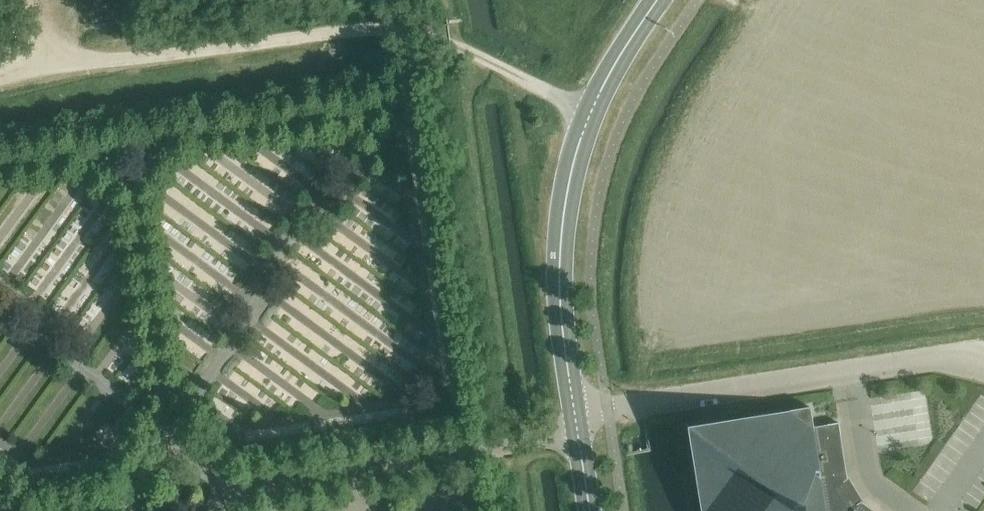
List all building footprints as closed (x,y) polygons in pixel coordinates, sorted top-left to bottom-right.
[(862,500),(858,502),(845,482),(849,479),(842,434),(840,422),(829,424),(829,425),(815,427),(812,407),(689,426),(702,510),(877,510),(862,500)]
